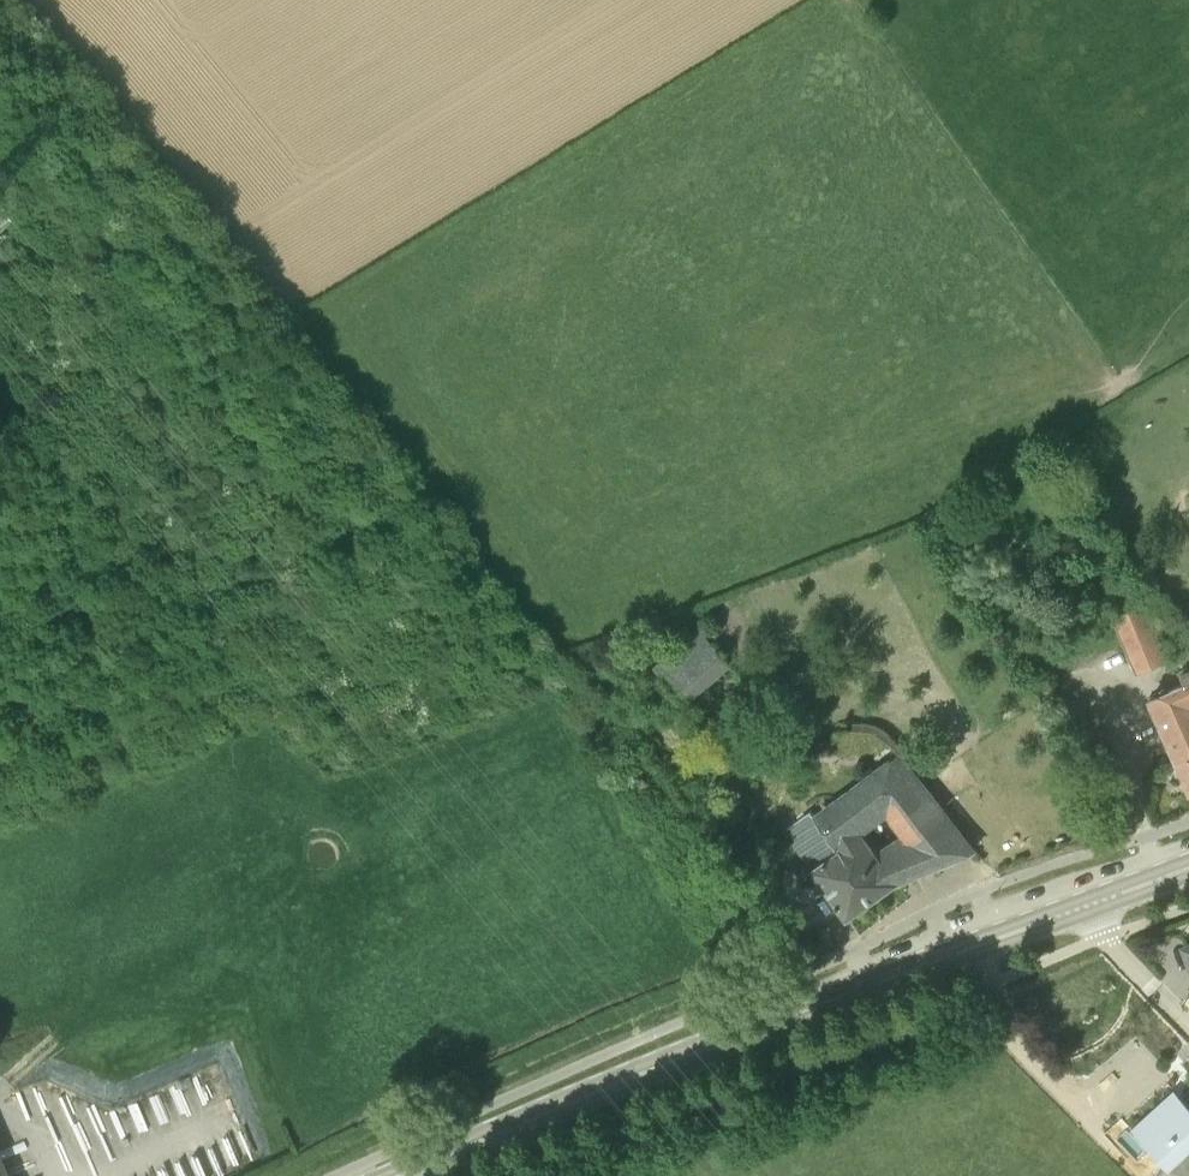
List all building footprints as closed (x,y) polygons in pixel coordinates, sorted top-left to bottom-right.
[(1149,603),(1114,619),(1138,673),(1173,658),(1149,603)] [(686,706),(733,665),(701,628),(654,669),(686,706)] [(1179,669),(1184,682),(1148,698),(1188,788),(1188,664),(1179,669)] [(896,881),(973,849),(975,849),(899,755),(814,812),(812,810),(784,830),(847,917),(896,881)] [(1157,1152),(1168,1164),(1188,1145),(1188,1109),(1179,1098),(1140,1134),(1157,1152)]
